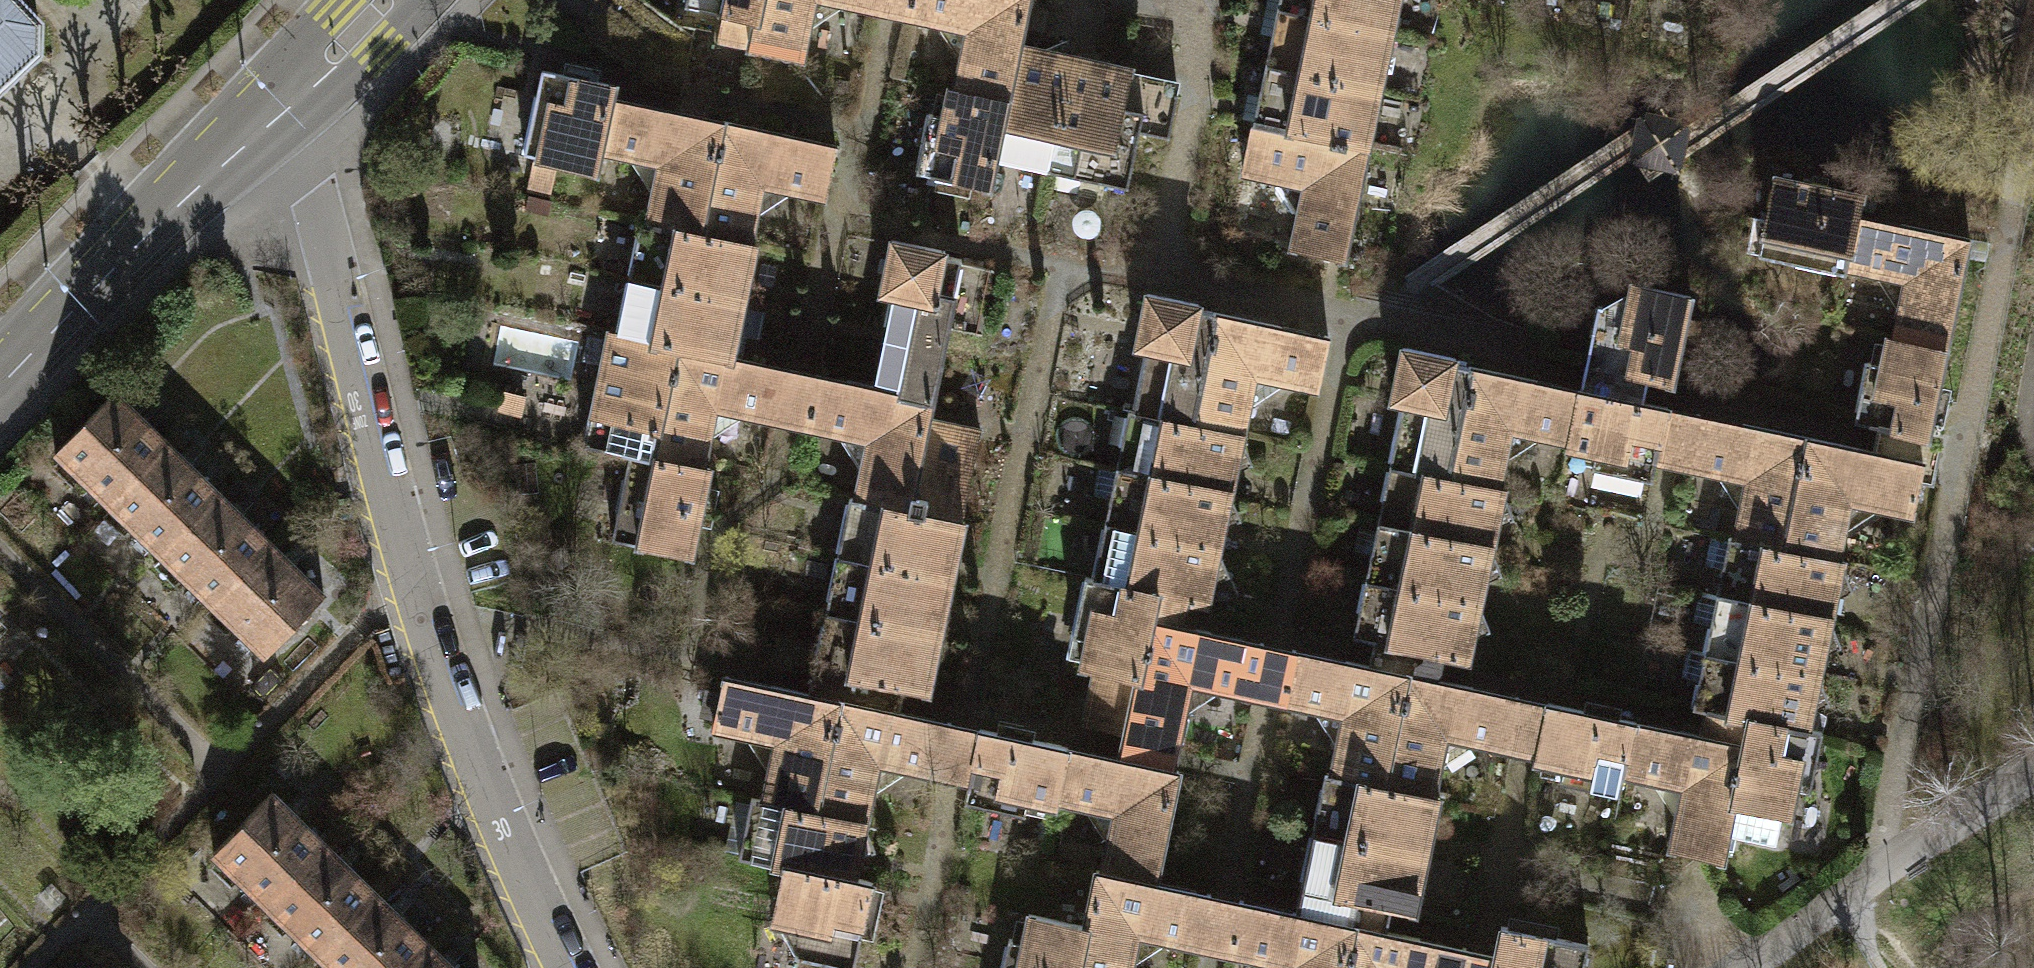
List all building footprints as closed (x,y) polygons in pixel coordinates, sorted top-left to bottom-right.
[(38,53),(39,23),(18,0),(0,0),(0,89),(38,53)] [(752,40),(760,0),(686,0),(685,7),(724,15),(721,32),(752,40)] [(752,40),(750,49),(802,60),(815,0),(760,0),(752,40)] [(908,17),(911,0),(824,0),(886,12),(908,17)] [(955,89),(1006,102),(1019,44),(1029,0),(911,0),(908,17),(967,31),(955,89)] [(1277,10),(1392,34),(1399,0),(1279,0),(1277,10)] [(1277,10),(1265,65),(1380,89),(1392,34),(1277,10)] [(995,159),(1050,170),(1074,56),(1067,39),(1043,49),(1019,44),(1006,102),(995,159)] [(1132,68),(1074,56),(1050,170),(1055,171),(1051,188),(1078,193),(1081,177),(1128,187),(1148,92),(1127,88),(1132,68)] [(1265,65),(1254,121),(1369,145),(1380,89),(1265,65)] [(596,172),(600,151),(611,98),(614,85),(542,69),(524,154),(537,156),(537,160),(596,172)] [(995,159),(1006,102),(955,89),(949,87),(943,115),(928,113),(916,171),(990,187),(995,159)] [(647,221),(698,234),(722,121),(611,98),(600,151),(658,164),(647,221)] [(1687,120),(1641,109),(1629,156),(1675,167),(1687,120)] [(835,145),(722,121),(698,234),(750,244),(762,185),(824,197),(835,145)] [(1344,259),(1369,145),(1254,121),(1243,173),(1304,186),(1291,248),(1344,259)] [(1845,273),(1846,267),(1858,215),(1862,194),(1775,176),(1763,235),(1791,241),(1787,261),(1845,273)] [(1905,280),(1893,339),(1945,351),(1970,238),(1858,215),(1846,267),(1905,280)] [(641,220),(629,278),(744,302),(756,245),(750,244),(698,234),(647,221),(641,220)] [(892,295),(873,386),(932,400),(962,259),(944,256),(946,250),(892,239),(881,293),(892,295)] [(732,357),(744,302),(629,278),(618,332),(674,346),(732,357)] [(1583,377),(1581,389),(1643,403),(1645,390),(1647,377),(1667,381),(1686,293),(1635,282),(1629,311),(1597,304),(1583,377)] [(1135,414),(1192,425),(1216,313),(1199,309),(1200,304),(1147,294),(1136,347),(1147,349),(1135,414)] [(1329,337),(1216,313),(1192,425),(1243,436),(1255,377),(1317,389),(1329,337)] [(630,453),(651,457),(674,346),(618,332),(609,329),(591,415),(595,415),(607,432),(604,446),(630,453)] [(1854,421),(1878,425),(1928,434),(1945,351),(1893,339),(1887,338),(1881,365),(1867,362),(1854,421)] [(732,357),(674,346),(651,457),(704,467),(716,408),(795,425),(808,428),(819,375),(807,372),(732,357)] [(1389,467),(1447,479),(1471,366),(1455,363),(1456,357),(1403,347),(1391,402),(1403,404),(1389,467)] [(1581,389),(1471,366),(1447,479),(1499,490),(1511,431),(1570,443),(1581,389)] [(867,441),(855,499),(909,511),(928,418),(932,400),(873,386),(819,375),(808,428),(867,441)] [(1651,480),(1655,459),(1666,407),(1643,403),(1581,389),(1570,443),(1569,449),(1595,454),(1593,468),(1651,480)] [(54,452),(106,502),(166,441),(113,391),(54,452)] [(1680,410),(1666,407),(1655,459),(1669,462),(1746,479),(1735,537),(1734,540),(1787,551),(1810,438),(1680,410)] [(1252,463),(1243,436),(1192,425),(1135,414),(1127,412),(1116,468),(1231,492),(1235,470),(1252,463)] [(928,418),(909,511),(960,522),(979,431),(928,418)] [(1912,515),(1919,480),(1924,452),(1928,434),(1878,425),(1875,441),(1873,451),(1810,438),(1787,551),(1838,561),(1850,501),(1912,515)] [(1942,437),(1928,434),(1924,452),(1919,480),(1933,482),(1938,456),(1942,437)] [(218,492),(166,441),(106,502),(159,553),(218,492)] [(710,469),(704,467),(651,457),(630,453),(612,539),(691,554),(710,469)] [(1389,467),(1378,523),(1492,547),(1497,525),(1514,518),(1503,489),(1499,490),(1447,479),(1389,467)] [(1231,497),(1231,492),(1116,468),(1115,473),(1099,470),(1093,496),(1110,499),(1105,523),(1219,548),(1224,526),(1241,519),(1231,497)] [(159,553),(211,604),(270,543),(218,492),(159,553)] [(848,498),(837,556),(952,579),(965,522),(960,522),(909,511),(855,499),(848,498)] [(1219,552),(1219,548),(1105,523),(1093,579),(1186,599),(1208,603),(1213,581),(1229,574),(1219,552)] [(1370,556),(1366,579),(1480,603),(1485,581),(1502,574),(1492,547),(1378,523),(1377,527),(1361,523),(1355,553),(1370,556)] [(1721,570),(1717,595),(1831,618),(1836,597),(1853,589),(1843,566),(1843,561),(1838,561),(1787,551),(1734,540),(1735,537),(1730,536),(1728,543),(1711,540),(1706,567),(1721,570)] [(324,594),(270,543),(211,604),(264,655),(324,594)] [(837,556),(826,610),(940,635),(952,579),(837,556)] [(1181,626),(1186,599),(1093,579),(1085,578),(1073,636),(1087,639),(1081,666),(1103,671),(1137,678),(1150,621),(1181,626)] [(1490,630),(1480,603),(1366,579),(1353,636),(1372,640),(1370,652),(1367,665),(1406,673),(1439,680),(1442,666),(1444,656),(1469,660),(1473,637),(1490,630)] [(1710,625),(1705,650),(1820,674),(1825,652),(1841,645),(1831,622),(1831,618),(1717,595),(1716,598),(1699,595),(1693,622),(1710,625)] [(929,692),(940,635),(826,610),(811,681),(808,693),(838,700),(899,712),(902,699),(904,686),(929,692)] [(1278,646),(1181,626),(1150,621),(1137,678),(1132,698),(1125,734),(1178,744),(1191,684),(1267,700),(1281,703),(1292,649),(1278,646)] [(1367,665),(1292,649),(1281,703),(1342,715),(1331,775),(1383,785),(1406,673),(1367,665)] [(1829,701),(1820,674),(1705,650),(1704,654),(1687,651),(1682,678),(1698,681),(1693,708),(1705,710),(1809,730),(1813,708),(1829,701)] [(1099,691),(1132,698),(1137,678),(1103,671),(1099,691)] [(1406,673),(1383,785),(1434,796),(1447,737),(1513,751),(1539,756),(1550,703),(1524,698),(1439,680),(1406,673)] [(763,801),(814,812),(838,700),(808,693),(725,675),(714,728),(775,741),(763,801)] [(1125,734),(1132,698),(1099,691),(1092,725),(1125,734)] [(955,779),(968,782),(980,729),(967,726),(899,712),(838,700),(814,812),(865,823),(879,762),(955,779)] [(1620,793),(1623,774),(1634,721),(1550,703),(1539,756),(1538,763),(1564,768),(1561,781),(1620,793)] [(1822,732),(1809,730),(1705,710),(1700,735),(1745,744),(1725,849),(1733,850),(1736,837),(1775,845),(1781,814),(1791,814),(1796,788),(1810,790),(1822,732)] [(1700,735),(1634,721),(1623,774),(1682,787),(1670,848),(1722,860),(1725,849),(1745,744),(1700,735)] [(1053,806),(1054,800),(1066,747),(980,729),(968,782),(965,802),(1025,814),(1027,800),(1053,806)] [(1178,771),(1066,747),(1054,800),(1113,811),(1102,872),(1155,883),(1178,771)] [(1325,774),(1313,830),(1427,854),(1439,797),(1434,796),(1383,785),(1331,775),(1325,774)] [(214,852),(267,903),(325,843),(272,792),(214,852)] [(873,845),(865,823),(814,812),(763,801),(749,799),(737,857),(778,864),(856,877),(859,854),(873,845)] [(1415,910),(1427,854),(1313,830),(1298,900),(1296,912),(1353,925),(1387,931),(1389,918),(1392,906),(1415,910)] [(377,893),(325,843),(267,903),(319,953),(377,893)] [(856,877),(778,864),(768,918),(797,923),(791,958),(849,967),(854,967),(869,879),(856,877)] [(1085,925),(1077,967),(1130,967),(1137,932),(1215,948),(1231,953),(1242,901),(1225,897),(1155,883),(1102,872),(1096,871),(1085,925)] [(334,967),(404,967),(429,943),(377,893),(319,953),(334,967)] [(1353,925),(1296,912),(1242,901),(1231,953),(1290,967),(1344,967),(1353,925)] [(1085,925),(1029,914),(1023,940),(1010,938),(1004,967),(1077,967),(1085,925)] [(1353,925),(1344,967),(1492,967),(1495,953),(1477,949),(1387,931),(1353,925)] [(1495,953),(1492,967),(1583,967),(1588,943),(1501,926),(1495,953)] [(429,943),(404,967),(454,967),(429,943)]
